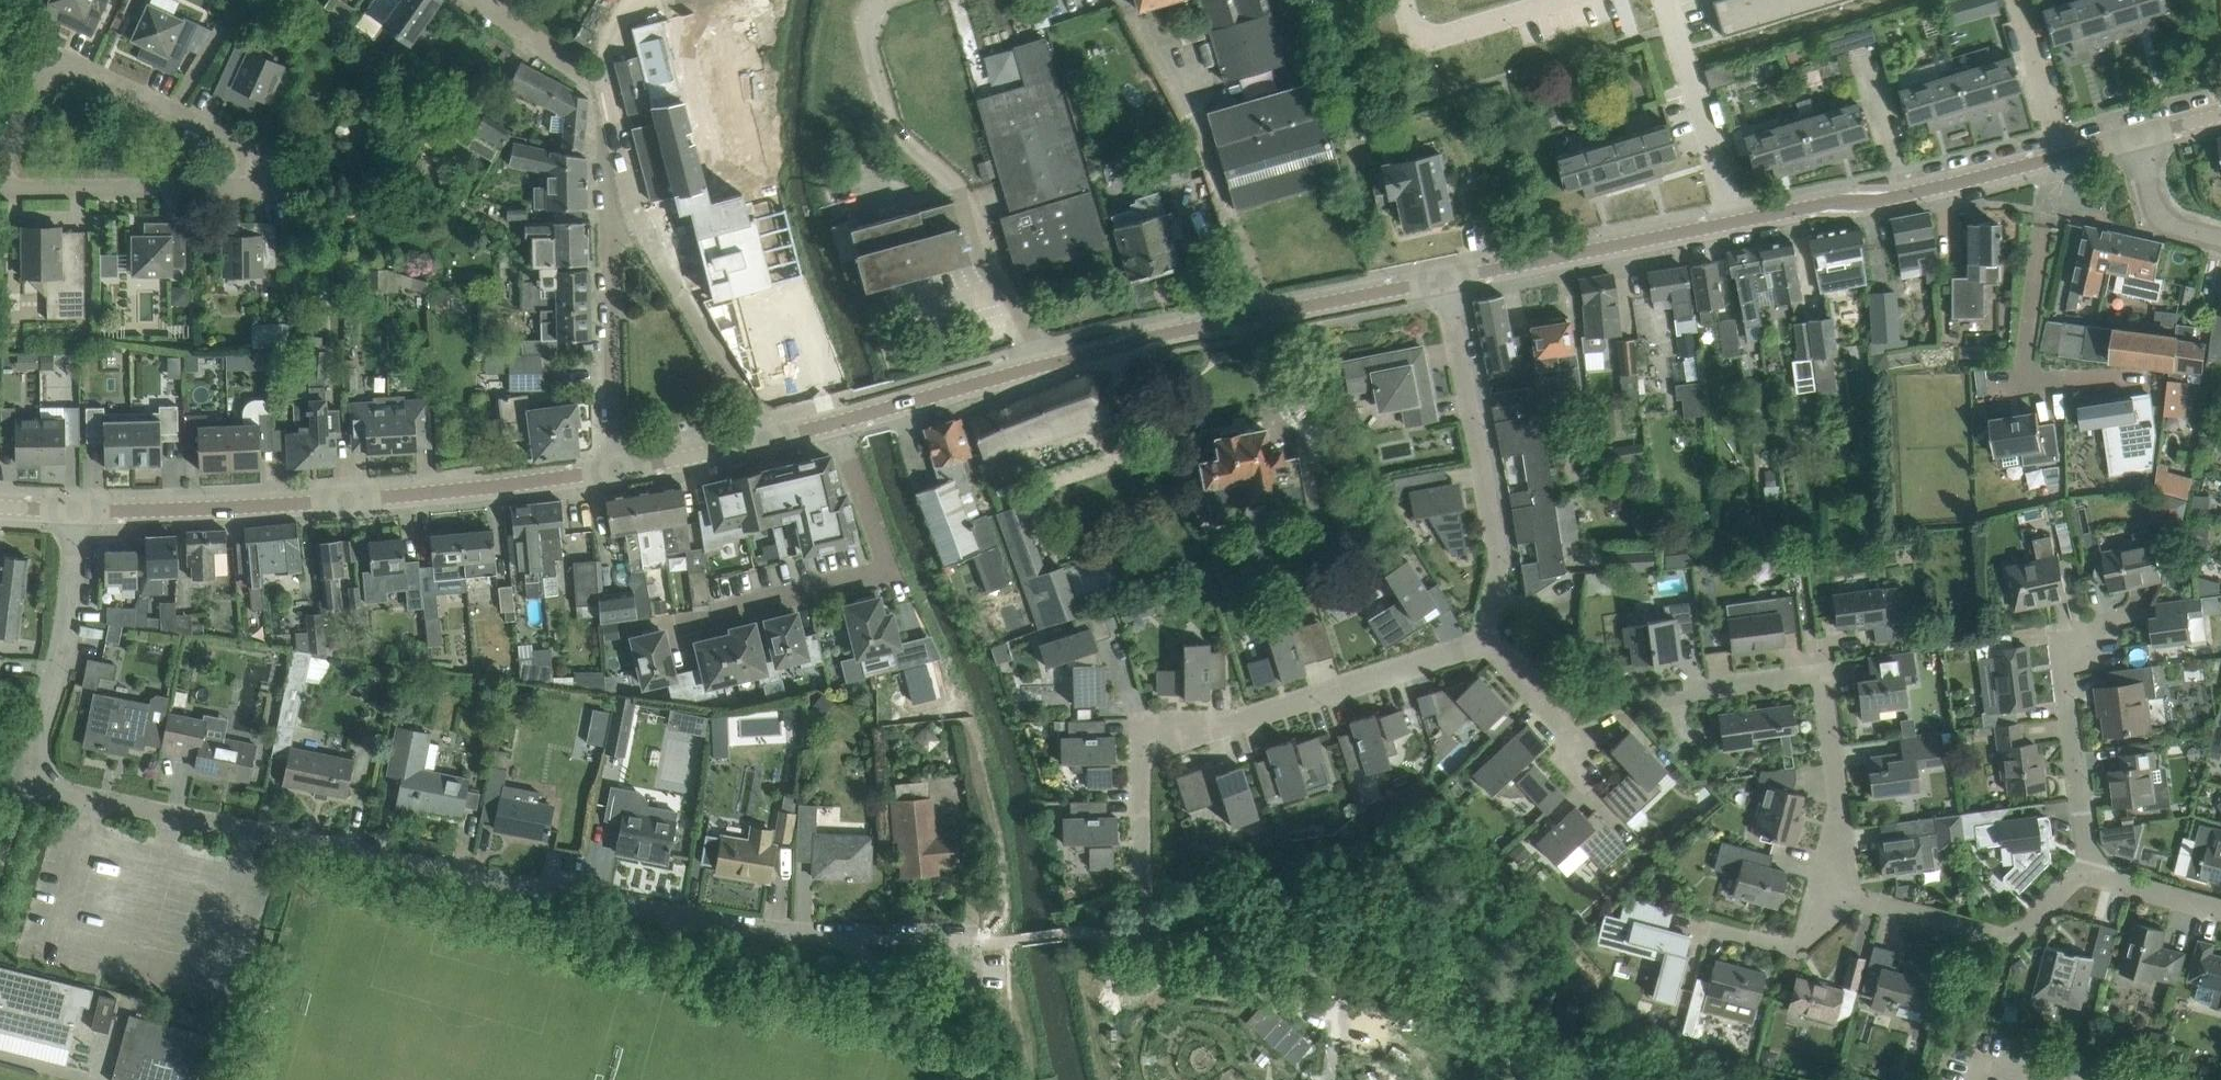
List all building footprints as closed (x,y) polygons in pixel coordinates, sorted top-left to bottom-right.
[(109,0),(51,0),(50,1),(60,6),(54,19),(92,36),(109,0)] [(325,6),(345,19),(354,7),(343,0),(329,0),(325,6)] [(441,0),(400,0),(399,0),(374,0),(357,25),(356,24),(355,25),(374,39),(385,24),(411,43),(441,0)] [(1140,9),(1171,0),(1137,0),(1140,9)] [(1268,0),(1201,0),(1226,81),(1276,65),(1283,52),(1268,0)] [(1723,34),(1837,0),(1713,0),(1723,34)] [(1976,14),(1998,8),(1995,0),(1971,0),(1976,14)] [(2101,0),(2072,0),(2042,9),(2052,43),(2070,38),(2073,50),(2113,38),(2101,0)] [(2163,0),(2101,0),(2113,38),(2152,26),(2149,14),(2166,8),(2163,0)] [(149,4),(133,39),(143,43),(137,57),(175,74),(192,38),(204,44),(213,29),(199,22),(184,16),(182,20),(149,4)] [(1050,17),(1034,21),(1037,30),(1053,25),(1050,17)] [(662,19),(632,27),(640,55),(641,55),(642,62),(671,54),(662,19)] [(587,45),(595,33),(582,25),(575,36),(587,45)] [(1874,28),(1851,35),(1855,50),(1878,42),(1874,28)] [(513,46),(503,39),(493,31),(483,45),(503,60),(513,46)] [(1851,35),(1828,42),(1832,57),(1835,56),(1845,53),(1855,50),(1851,35)] [(1025,84),(1012,88),(1063,260),(1108,246),(1045,36),(1014,45),(1025,84)] [(268,100),(284,66),(251,51),(253,47),(238,40),(214,92),(252,109),(258,96),(268,100)] [(671,54),(642,62),(651,97),(680,89),(671,54)] [(640,55),(615,62),(628,113),(653,106),(654,106),(653,104),(651,97),(642,62),(641,55),(640,55)] [(2022,89),(2016,68),(2012,55),(1971,67),(1969,62),(1954,66),(1969,118),(2008,106),(2004,94),(2022,89)] [(1730,61),(1704,69),(1710,88),(1718,86),(1736,80),(1730,61)] [(584,150),(589,97),(571,93),(573,89),(522,62),(509,85),(566,114),(552,113),(551,130),(564,131),(563,146),(584,150)] [(1969,118),(1954,66),(1939,71),(1941,76),(1898,88),(1902,102),(1908,123),(1926,118),(1930,130),(1969,118)] [(1343,181),(1316,81),(1224,106),(1208,110),(1237,209),(1343,181)] [(1582,85),(1567,89),(1571,102),(1586,98),(1582,85)] [(1063,260),(1012,88),(976,99),(1011,213),(1000,216),(1016,270),(1017,273),(1063,260)] [(657,122),(632,128),(651,199),(676,193),(680,210),(691,207),(708,270),(710,279),(715,298),(773,283),(756,218),(749,219),(742,193),(711,201),(684,98),(653,104),(654,106),(653,106),(657,122)] [(1868,135),(1862,114),(1858,101),(1816,114),(1815,110),(1799,114),(1815,165),(1854,153),(1850,140),(1868,135)] [(1679,155),(1668,122),(1652,127),(1647,112),(1636,115),(1654,177),(1665,173),(1661,161),(1679,155)] [(1815,165),(1799,114),(1784,119),(1786,123),(1744,136),(1754,169),(1772,164),(1775,177),(1815,165)] [(1654,177),(1636,115),(1623,119),(1627,134),(1612,139),(1625,185),(1654,177)] [(500,148),(510,131),(484,116),(474,133),(500,148)] [(1625,185),(1612,139),(1596,143),(1592,129),(1580,132),(1597,194),(1625,185)] [(1597,194),(1580,132),(1567,136),(1572,151),(1555,156),(1565,190),(1582,184),(1586,197),(1597,194)] [(428,135),(424,142),(431,145),(435,139),(428,135)] [(588,207),(587,157),(514,142),(510,164),(541,169),(541,186),(536,186),(536,206),(548,206),(548,208),(559,207),(559,218),(582,218),(581,207),(588,207)] [(1389,192),(1375,195),(1379,209),(1400,205),(1404,224),(1428,219),(1432,224),(1443,221),(1445,216),(1450,215),(1446,193),(1442,174),(1446,173),(1442,152),(1417,157),(1415,144),(1401,147),(1400,142),(1381,147),(1385,164),(1378,165),(1379,171),(1385,170),(1389,192)] [(417,155),(410,173),(418,177),(425,158),(417,155)] [(1181,264),(1158,187),(1192,177),(1186,156),(1141,169),(1149,193),(1136,197),(1137,201),(1131,203),(1132,209),(1112,215),(1131,279),(1181,264)] [(992,159),(979,163),(984,180),(997,176),(992,159)] [(775,184),(763,187),(766,196),(778,193),(775,184)] [(971,258),(965,237),(961,224),(959,224),(953,200),(851,227),(849,220),(835,224),(853,290),(971,258)] [(527,207),(508,208),(509,217),(528,216),(527,207)] [(1935,251),(1932,232),(1928,211),(1891,218),(1896,239),(1897,242),(1902,269),(1920,266),(1921,273),(1938,271),(1937,262),(1935,252),(1935,251)] [(589,263),(588,236),(589,236),(589,221),(582,221),(582,218),(559,218),(559,221),(527,222),(527,237),(534,237),(535,264),(558,263),(558,264),(589,263)] [(186,268),(186,221),(145,221),(145,236),(134,236),(134,274),(172,274),(172,268),(186,268)] [(277,267),(277,221),(235,221),(235,236),(224,236),(224,274),(262,274),(262,267),(277,267)] [(1998,282),(1999,261),(1999,222),(1968,222),(1969,282),(1952,282),(1952,316),(1983,316),(1983,282),(1998,282)] [(1860,225),(1809,235),(1820,286),(1848,281),(1849,286),(1867,282),(1866,275),(1863,257),(1867,256),(1860,225)] [(2110,262),(2116,231),(2088,225),(2082,251),(2078,250),(2073,269),(2077,270),(2074,284),(2073,286),(2099,292),(2105,268),(2109,269),(2111,262),(2110,262)] [(86,318),(85,230),(61,231),(61,227),(49,227),(23,227),(23,276),(47,276),(48,318),(86,318)] [(2156,277),(2164,242),(2117,231),(2116,231),(2110,262),(2111,262),(2109,269),(2120,271),(2116,289),(2158,299),(2163,278),(2156,277)] [(1803,296),(1796,260),(1792,238),(1760,245),(1763,268),(1749,271),(1753,292),(1774,287),(1777,302),(1803,296)] [(1749,271),(1763,268),(1760,245),(1727,251),(1731,273),(1732,274),(1735,274),(1744,325),(1758,322),(1753,292),(1749,271)] [(1721,304),(1718,283),(1715,261),(1693,265),(1697,287),(1699,307),(1701,308),(1702,311),(1709,310),(1708,306),(1721,304)] [(590,309),(589,270),(589,268),(558,269),(558,264),(558,263),(535,264),(522,264),(523,308),(541,308),(590,309)] [(388,266),(371,267),(371,291),(388,291),(388,277),(388,266)] [(1695,353),(1692,333),(1696,332),(1695,318),(1693,315),(1689,288),(1686,266),(1649,272),(1653,294),(1653,296),(1670,293),(1680,356),(1695,353)] [(1613,273),(1580,279),(1584,301),(1587,329),(1587,335),(1583,335),(1584,352),(1585,368),(1606,367),(1605,350),(1608,345),(1607,334),(1621,333),(1618,299),(1617,295),(1614,279),(1613,273)] [(397,277),(388,277),(388,291),(397,291),(397,277)] [(190,286),(172,286),(172,304),(190,304),(190,286)] [(1896,289),(1869,291),(1871,341),(1899,339),(1896,289)] [(304,294),(303,307),(312,308),(313,295),(304,294)] [(1504,294),(1473,300),(1488,371),(1519,365),(1519,364),(1534,361),(1530,333),(1513,336),(1504,294)] [(734,300),(723,303),(726,316),(738,313),(734,300)] [(723,303),(707,307),(715,319),(726,316),(723,303)] [(591,338),(590,309),(541,308),(542,339),(522,339),(523,353),(541,353),(558,353),(558,339),(591,338)] [(2215,308),(2208,359),(2220,361),(2220,309),(2215,308)] [(2155,310),(2154,325),(2175,327),(2176,312),(2155,310)] [(726,316),(715,319),(720,328),(740,322),(738,313),(726,316)] [(1578,364),(1575,349),(1573,349),(1572,337),(1568,315),(1549,318),(1549,323),(1532,326),(1539,377),(1558,374),(1561,399),(1581,395),(1579,375),(1578,364)] [(1734,316),(1717,319),(1722,355),(1740,353),(1734,316)] [(1832,316),(1809,319),(1814,356),(1837,353),(1832,316)] [(2174,369),(2178,336),(2176,335),(2049,318),(2042,349),(2060,351),(2060,354),(2170,369),(2174,369)] [(1795,358),(1792,359),(1796,391),(1815,389),(1811,357),(1814,356),(1809,319),(1796,321),(1799,348),(1794,348),(1795,358)] [(285,320),(269,321),(269,339),(286,339),(285,320)] [(740,322),(720,328),(724,336),(743,331),(740,322)] [(2202,371),(2203,365),(2206,343),(2192,341),(2194,326),(2178,324),(2177,329),(2176,335),(2178,336),(2174,369),(2170,369),(2165,413),(2185,415),(2189,382),(2201,384),(2202,371)] [(743,331),(724,336),(729,344),(745,340),(743,331)] [(1638,373),(1634,338),(1618,340),(1622,374),(1638,373)] [(745,340),(729,344),(734,352),(747,349),(745,340)] [(1438,420),(1423,346),(1342,362),(1342,363),(1346,362),(1351,390),(1348,390),(1348,392),(1376,386),(1380,410),(1404,405),(1408,426),(1409,426),(1408,423),(1436,417),(1436,421),(1438,420)] [(267,348),(254,349),(255,362),(268,362),(267,348)] [(747,349),(734,352),(739,360),(750,357),(747,349)] [(197,351),(182,351),(183,371),(197,370),(197,351)] [(1887,351),(1872,352),(1873,366),(1887,366),(1887,351)] [(54,353),(42,353),(42,367),(54,367),(54,353)] [(541,353),(523,353),(510,353),(511,388),(546,388),(541,353)] [(750,357),(739,360),(746,373),(753,372),(750,357)] [(1987,366),(1976,367),(1978,383),(1989,381),(1987,366)] [(359,391),(357,367),(344,368),(346,392),(359,391)] [(753,372),(746,373),(754,387),(762,385),(758,370),(753,372)] [(1114,417),(1104,391),(1096,370),(1075,379),(1036,394),(971,421),(980,441),(987,461),(1027,446),(1114,417)] [(1702,381),(1675,383),(1677,398),(1682,397),(1684,416),(1703,414),(1701,395),(1703,395),(1702,381)] [(341,430),(340,424),(340,408),(326,409),(325,385),(309,386),(314,465),(337,464),(336,431),(341,430)] [(314,465),(309,386),(293,387),(295,420),(298,422),(299,430),(287,430),(288,444),(289,466),(314,465)] [(1497,406),(1519,403),(1519,401),(1526,400),(1524,387),(1495,391),(1497,406)] [(579,451),(575,422),(579,422),(577,403),(531,409),(528,392),(499,396),(505,439),(533,435),(536,457),(579,451)] [(2151,394),(2079,405),(2083,428),(2107,424),(2114,471),(2153,466),(2157,433),(2151,394)] [(432,446),(431,422),(429,396),(404,398),(404,404),(390,405),(393,452),(418,451),(417,447),(432,446)] [(1540,398),(1526,400),(1519,401),(1519,403),(1521,417),(1495,421),(1502,453),(1525,449),(1531,489),(1553,485),(1540,398)] [(262,467),(261,440),(274,439),(273,410),(272,399),(256,400),(254,400),(252,401),(250,402),(249,404),(247,405),(246,407),(245,408),(245,410),(244,412),(244,424),(229,424),(231,468),(262,467)] [(393,452),(390,405),(376,406),(376,399),(350,400),(353,450),(367,449),(368,453),(393,452)] [(160,413),(133,413),(134,465),(162,465),(162,433),(179,433),(179,405),(160,405),(160,413)] [(41,461),(41,417),(16,417),(16,406),(1,407),(2,438),(16,437),(16,461),(41,461)] [(81,437),(80,406),(66,406),(66,417),(41,417),(41,461),(66,461),(66,437),(81,437)] [(134,465),(133,413),(105,414),(105,406),(87,407),(87,435),(105,434),(105,466),(134,465)] [(2040,424),(2038,411),(1990,418),(1996,455),(2023,451),(2025,463),(2042,461),(2061,458),(2055,422),(2040,424)] [(231,468),(229,424),(209,425),(208,413),(185,414),(186,443),(199,442),(200,469),(231,468)] [(1012,582),(986,514),(980,516),(974,501),(964,505),(959,493),(971,490),(963,458),(971,456),(966,438),(960,417),(925,427),(931,448),(941,482),(916,491),(945,566),(973,555),(987,592),(1012,582)] [(1991,425),(1978,426),(1978,438),(1993,436),(1991,425)] [(1220,457),(1191,463),(1195,484),(1196,487),(1204,485),(1212,524),(1226,522),(1222,501),(1276,491),(1279,506),(1308,501),(1299,455),(1282,458),(1271,460),(1269,449),(1265,428),(1240,433),(1239,428),(1221,431),(1222,436),(1217,437),(1220,457)] [(1868,428),(1859,428),(1860,446),(1869,445),(1868,428)] [(2201,435),(2200,450),(2215,451),(2216,436),(2201,435)] [(1641,441),(1616,445),(1619,460),(1644,456),(1641,441)] [(856,540),(846,494),(839,495),(830,456),(762,472),(773,520),(797,514),(799,521),(801,529),(802,536),(804,544),(806,552),(856,540)] [(1021,456),(998,466),(1005,483),(1028,474),(1021,456)] [(1642,457),(1623,460),(1625,472),(1644,469),(1642,457)] [(2193,478),(2167,471),(2168,465),(2158,463),(2155,489),(2188,497),(2193,478)] [(1464,506),(1461,489),(1459,482),(1448,484),(1445,468),(1393,477),(1398,503),(1411,501),(1414,515),(1429,513),(1437,527),(1437,528),(1443,538),(1444,538),(1453,553),(1466,551),(1468,560),(1470,560),(1460,507),(1464,506)] [(1775,470),(1764,470),(1766,486),(1776,485),(1775,470)] [(762,472),(735,478),(746,526),(747,526),(773,520),(762,472)] [(746,526),(735,478),(707,485),(712,506),(699,509),(705,551),(723,547),(722,541),(749,534),(747,526),(746,526)] [(688,522),(681,483),(656,487),(666,551),(678,549),(679,551),(691,549),(687,522),(688,522)] [(1566,572),(1553,485),(1531,489),(1510,492),(1518,539),(1538,536),(1544,577),(1566,572)] [(667,558),(666,551),(656,487),(632,491),(643,562),(644,565),(649,565),(652,567),(661,566),(662,563),(667,562),(666,558),(667,558)] [(643,562),(632,491),(606,495),(612,534),(626,532),(631,564),(643,562)] [(2165,491),(2160,510),(2184,516),(2188,497),(2165,491)] [(563,558),(560,535),(565,535),(564,521),(562,499),(537,502),(544,576),(557,574),(555,559),(563,558)] [(1571,499),(1556,501),(1562,540),(1576,538),(1571,499)] [(544,576),(537,502),(511,505),(514,526),(515,540),(523,539),(527,597),(545,595),(544,576)] [(1775,506),(1760,508),(1763,530),(1778,528),(1775,506)] [(2069,518),(2058,520),(2060,528),(2071,526),(2069,518)] [(801,529),(799,521),(791,523),(792,531),(801,529)] [(302,570),(300,544),(298,522),(260,525),(263,551),(259,551),(261,570),(276,569),(276,573),(302,570)] [(2192,523),(2192,547),(2207,547),(2208,524),(2192,523)] [(1020,524),(1005,530),(1024,580),(1040,625),(1079,612),(1063,567),(1045,573),(1039,575),(1020,524)] [(261,570),(259,551),(263,551),(260,525),(245,527),(246,545),(237,546),(240,572),(249,570),(253,609),(265,608),(261,570)] [(782,525),(773,527),(775,535),(784,533),(782,525)] [(1806,527),(1794,528),(1795,540),(1807,539),(1806,527)] [(216,577),(215,550),(227,550),(227,528),(187,530),(188,551),(192,551),(193,578),(216,577)] [(496,558),(495,551),(493,529),(462,532),(466,576),(496,573),(495,558),(496,558)] [(802,536),(801,529),(792,531),(794,538),(802,536)] [(2162,578),(2157,556),(2151,530),(2150,529),(2149,529),(2147,529),(2132,532),(2135,546),(2102,553),(2104,560),(2100,561),(2095,568),(2095,570),(2095,572),(2095,574),(2096,576),(2097,578),(2104,582),(2109,581),(2111,589),(2162,578)] [(466,576),(462,532),(431,534),(434,564),(435,564),(436,578),(466,576)] [(786,540),(784,533),(775,535),(777,542),(786,540)] [(178,572),(177,557),(176,535),(147,536),(148,553),(148,558),(149,570),(151,570),(141,593),(164,592),(162,573),(178,572)] [(2068,598),(2059,555),(2056,556),(2052,535),(2034,538),(2039,560),(2008,566),(2017,609),(2068,598)] [(804,544),(802,536),(794,538),(796,546),(804,544)] [(373,569),(363,570),(366,602),(368,602),(368,599),(386,598),(385,588),(408,586),(407,581),(421,580),(419,559),(418,559),(418,561),(405,563),(405,559),(403,537),(370,540),(372,562),(373,569)] [(355,538),(344,539),(346,559),(357,558),(355,538)] [(345,575),(344,561),(341,540),(318,542),(321,564),(322,577),(323,577),(325,606),(342,605),(339,576),(345,575)] [(787,548),(786,540),(777,542),(779,550),(787,548)] [(777,542),(764,545),(767,558),(780,555),(779,550),(777,542)] [(806,552),(804,544),(796,546),(798,553),(806,552)] [(789,555),(787,548),(779,550),(780,555),(780,557),(789,555)] [(1654,569),(1653,549),(1609,551),(1610,570),(1654,569)] [(1805,549),(1796,550),(1798,565),(1807,564),(1805,549)] [(137,553),(137,550),(107,550),(108,582),(122,582),(122,586),(137,586),(137,570),(137,553)] [(1721,550),(1700,552),(1701,563),(1722,561),(1721,550)] [(148,553),(137,553),(137,570),(149,570),(148,558),(148,553)] [(30,558),(2,554),(0,570),(0,635),(19,638),(30,558)] [(1683,554),(1664,557),(1665,568),(1685,565),(1683,554)] [(1436,605),(1408,558),(1384,573),(1401,599),(1385,608),(1388,612),(1372,622),(1370,622),(1386,647),(1420,627),(1415,618),(1436,605)] [(596,559),(573,560),(577,617),(600,615),(598,595),(596,559)] [(689,572),(694,605),(710,603),(706,570),(689,572)] [(2218,584),(2199,580),(2201,597),(2205,596),(2216,595),(2219,594),(2218,584)] [(360,583),(349,584),(351,605),(362,603),(360,583)] [(512,584),(498,586),(501,610),(515,609),(512,584)] [(1905,637),(1898,585),(1881,588),(1881,587),(1834,593),(1838,627),(1867,623),(1868,628),(1874,627),(1876,641),(1905,637)] [(634,590),(598,595),(600,615),(601,622),(638,617),(634,590)] [(436,591),(423,593),(425,606),(426,617),(439,616),(436,591)] [(899,645),(893,621),(891,614),(883,616),(879,598),(877,598),(876,593),(856,598),(857,603),(847,606),(859,655),(860,655),(865,673),(897,665),(893,647),(899,645)] [(1797,630),(1792,594),(1776,596),(1776,599),(1769,600),(1769,601),(1757,602),(1758,610),(1758,614),(1728,618),(1733,654),(1754,651),(1754,648),(1784,644),(1782,632),(1797,630)] [(2159,616),(2150,617),(2154,645),(2176,643),(2191,641),(2206,639),(2203,620),(2201,597),(2186,599),(2157,602),(2159,616)] [(1133,598),(1119,603),(1124,620),(1139,615),(1133,598)] [(667,599),(653,601),(655,615),(669,613),(667,599)] [(175,601),(161,602),(163,629),(193,634),(191,613),(176,614),(175,601)] [(1682,661),(1678,632),(1693,630),(1689,601),(1664,604),(1666,618),(1647,620),(1647,623),(1628,625),(1624,626),(1627,644),(1626,644),(1627,645),(1631,645),(1634,664),(1653,662),(1653,664),(1682,661)] [(135,626),(137,606),(108,606),(108,622),(110,622),(119,624),(123,624),(135,626)] [(148,607),(137,606),(135,625),(146,626),(148,607)] [(1101,664),(1096,649),(1099,648),(1096,640),(1112,635),(1103,607),(1072,618),(1077,632),(1040,645),(1047,665),(1066,659),(1068,666),(1073,666),(1074,704),(1105,704),(1104,664),(1101,664)] [(308,630),(296,631),(298,649),(311,651),(326,654),(323,612),(307,613),(308,630)] [(767,620),(774,647),(778,663),(779,662),(800,657),(802,668),(824,662),(817,632),(802,635),(796,613),(767,620)] [(619,620),(604,622),(607,638),(621,635),(619,620)] [(1319,659),(1307,623),(1292,628),(1289,621),(1266,628),(1269,639),(1260,642),(1264,656),(1249,661),(1256,684),(1281,676),(1282,680),(1306,673),(1303,664),(1317,659),(1317,660),(1319,659)] [(110,622),(107,639),(120,642),(123,624),(119,624),(110,622)] [(778,663),(774,647),(761,651),(754,623),(733,629),(734,633),(727,635),(737,678),(758,672),(761,684),(783,678),(779,662),(778,663)] [(697,700),(689,669),(674,673),(663,630),(661,631),(660,626),(643,630),(644,635),(634,638),(645,685),(668,679),(673,700),(699,703),(698,699),(697,700)] [(2035,706),(2027,645),(2012,647),(2011,632),(1988,637),(1979,639),(1981,656),(1991,655),(1998,710),(2035,706)] [(737,678),(727,635),(698,642),(703,666),(689,669),(697,700),(698,699),(718,694),(716,683),(737,678)] [(1006,640),(990,645),(996,662),(1012,656),(1006,640)] [(1226,688),(1225,650),(1209,650),(1209,642),(1184,643),(1184,654),(1175,656),(1178,669),(1159,669),(1159,693),(1184,693),(1184,697),(1209,697),(1209,688),(1224,687),(1224,688),(1226,688)] [(428,647),(411,647),(411,664),(429,663),(428,647)] [(296,726),(311,651),(298,649),(294,648),(279,722),(296,726)] [(1905,706),(1902,684),(1915,682),(1911,651),(1891,654),(1869,657),(1871,671),(1876,670),(1877,678),(1858,680),(1863,719),(1877,717),(1876,710),(1905,706)] [(533,656),(519,658),(522,680),(556,685),(554,675),(552,662),(534,664),(533,656)] [(113,678),(116,664),(111,663),(89,658),(84,685),(97,687),(100,675),(113,678)] [(926,663),(905,668),(914,702),(935,696),(926,663)] [(2145,730),(2141,699),(2157,697),(2153,664),(2109,670),(2111,685),(2100,687),(2107,735),(2145,730)] [(575,675),(554,675),(556,685),(606,691),(606,690),(604,674),(604,670),(575,670),(575,675)] [(1505,708),(1507,706),(1479,675),(1468,685),(1464,681),(1430,692),(1437,714),(1440,722),(1450,733),(1466,718),(1471,714),(1493,738),(1514,718),(1505,708)] [(91,711),(85,741),(100,744),(99,746),(105,748),(106,745),(118,748),(118,749),(119,749),(119,748),(120,743),(121,741),(127,742),(127,744),(144,748),(145,741),(160,744),(164,723),(169,697),(157,694),(152,698),(151,703),(121,697),(95,692),(91,711)] [(822,692),(812,703),(823,714),(834,703),(822,692)] [(625,755),(637,697),(617,693),(605,751),(625,755)] [(1798,730),(1797,723),(1795,723),(1792,704),(1719,714),(1722,740),(1736,738),(1738,746),(1751,744),(1750,736),(1777,732),(1780,748),(1792,746),(1790,731),(1798,730)] [(1091,709),(1077,709),(1078,719),(1091,719),(1091,709)] [(1397,751),(1393,737),(1408,732),(1400,709),(1376,717),(1375,713),(1351,720),(1354,730),(1340,734),(1340,733),(1338,734),(1349,770),(1365,765),(1368,772),(1391,765),(1388,754),(1397,751)] [(249,779),(256,743),(224,737),(222,743),(203,739),(207,721),(169,713),(162,748),(198,756),(196,768),(249,779)] [(727,713),(712,714),(712,727),(728,726),(727,713)] [(700,715),(696,733),(707,735),(710,717),(700,715)] [(1116,761),(1115,736),(1106,736),(1106,721),(1106,719),(1068,720),(1069,737),(1061,737),(1061,762),(1072,762),(1075,771),(1088,768),(1088,787),(1112,786),(1112,761),(1116,761)] [(1068,720),(1055,720),(1056,731),(1068,731),(1068,720)] [(350,777),(354,758),(294,746),(298,726),(296,726),(279,722),(276,735),(272,756),(273,757),(273,755),(289,758),(284,786),(285,786),(285,783),(345,795),(344,798),(346,798),(350,777)] [(2038,768),(2035,742),(2023,744),(2020,722),(1994,726),(1997,749),(2001,749),(2007,792),(2023,790),(2045,787),(2043,767),(2038,768)] [(1528,770),(1523,764),(1547,742),(1529,723),(1474,774),(1491,793),(1495,790),(1502,793),(1511,795),(1521,795),(1528,792),(1547,813),(1565,796),(1559,790),(1560,790),(1556,785),(1555,786),(1535,764),(1528,770)] [(469,778),(423,769),(430,733),(398,726),(393,753),(408,756),(398,804),(419,808),(419,805),(461,814),(469,778)] [(2211,740),(2220,743),(2220,729),(2214,728),(2211,740)] [(1662,788),(1655,781),(1667,770),(1630,730),(1610,749),(1631,771),(1603,797),(1626,822),(1627,821),(1624,818),(1638,805),(1641,808),(1662,788)] [(1952,731),(1943,732),(1945,745),(1953,744),(1952,731)] [(1914,767),(1940,764),(1937,733),(1899,738),(1901,752),(1871,756),(1873,771),(1870,771),(1873,796),(1917,790),(1914,767)] [(1312,777),(1306,765),(1324,759),(1317,736),(1292,744),(1291,740),(1268,747),(1270,756),(1256,761),(1256,760),(1254,760),(1266,797),(1282,792),(1284,799),(1308,792),(1304,781),(1312,777)] [(1673,736),(1662,746),(1669,755),(1681,744),(1673,736)] [(2145,742),(2126,745),(2127,753),(2146,751),(2145,742)] [(2207,754),(2219,757),(2220,749),(2220,745),(2210,742),(2207,754)] [(495,748),(491,765),(504,767),(507,750),(495,748)] [(2171,805),(2168,779),(2153,781),(2151,767),(2157,766),(2155,750),(2120,755),(2122,769),(2111,770),(2116,805),(2144,801),(2145,808),(2171,805)] [(1258,818),(1242,766),(1217,773),(1214,764),(1177,776),(1188,811),(1189,811),(1187,803),(1204,797),(1207,805),(1224,800),(1232,826),(1258,818)] [(538,803),(540,791),(502,784),(503,779),(505,779),(507,769),(491,766),(481,818),(496,821),(495,828),(547,838),(548,831),(551,832),(551,828),(549,827),(553,806),(538,803)] [(1677,767),(1670,773),(1681,784),(1688,778),(1677,767)] [(1795,822),(1803,794),(1793,791),(1797,776),(1795,767),(1774,770),(1759,770),(1756,783),(1763,785),(1755,814),(1761,814),(1757,831),(1772,835),(1771,838),(1795,844),(1801,824),(1795,822)] [(667,861),(675,820),(677,810),(647,804),(647,801),(646,797),(644,794),(642,791),(639,790),(635,789),(612,784),(606,818),(623,821),(617,852),(637,855),(638,852),(667,858),(666,861),(667,861)] [(959,862),(957,832),(935,834),(931,798),(893,802),(896,839),(900,839),(903,875),(929,872),(928,865),(959,862)] [(1118,841),(1118,816),(1108,816),(1108,802),(1108,800),(1070,800),(1071,817),(1063,817),(1064,842),(1074,842),(1077,851),(1090,848),(1090,867),(1114,866),(1114,841),(1118,841)] [(870,878),(873,835),(817,832),(819,803),(800,802),(797,849),(815,850),(813,876),(848,877),(847,879),(853,879),(853,877),(870,878)] [(1628,847),(1617,834),(1611,828),(1602,818),(1599,821),(1598,821),(1594,824),(1588,818),(1587,817),(1577,805),(1537,842),(1555,862),(1578,842),(1590,855),(1594,851),(1607,866),(1611,862),(1611,863),(1628,847)] [(796,812),(780,809),(775,838),(790,841),(796,812)] [(1964,811),(1959,812),(1959,814),(1961,833),(1974,831),(1976,845),(1982,844),(2014,841),(2017,862),(2004,875),(2004,879),(2011,886),(2014,886),(2019,891),(2050,860),(2048,846),(2051,845),(2050,836),(2052,836),(2049,817),(2046,815),(2030,817),(1998,820),(1981,823),(1979,809),(1964,811)] [(1897,836),(1878,839),(1883,875),(1923,870),(1922,865),(1933,864),(1930,845),(1937,844),(1937,848),(1963,845),(1961,833),(1959,814),(1934,817),(1895,821),(1897,836)] [(2135,815),(2123,816),(2124,825),(2136,823),(2135,815)] [(2220,881),(2220,829),(2201,823),(2187,875),(2209,881),(2210,878),(2220,881)] [(2126,825),(2101,828),(2103,842),(2110,851),(2116,853),(2115,840),(2127,839),(2126,825)] [(769,879),(775,846),(768,845),(771,829),(755,826),(752,842),(707,834),(702,862),(718,864),(717,870),(769,879)] [(1778,906),(1788,872),(1755,863),(1758,850),(1721,840),(1714,868),(1738,874),(1733,894),(1778,906)] [(1521,841),(1508,851),(1518,863),(1531,852),(1521,841)] [(1203,850),(1192,853),(1195,864),(1206,861),(1203,850)] [(1896,887),(1894,897),(1910,901),(1908,886),(1896,887)] [(1606,914),(1598,942),(1641,954),(1663,959),(1654,995),(1676,1001),(1682,976),(1688,955),(1685,954),(1690,936),(1666,929),(1672,909),(1644,902),(1629,898),(1623,919),(1606,914)] [(2179,974),(2185,952),(2162,946),(2166,930),(2134,922),(2129,943),(2121,971),(2153,979),(2154,975),(2177,982),(2179,974)] [(2106,975),(2113,949),(2119,928),(2102,923),(2093,956),(2049,944),(2035,994),(2080,1006),(2090,971),(2106,975)] [(2210,952),(2207,964),(2194,961),(2189,979),(2200,982),(2195,999),(2211,1004),(2220,1007),(2220,955),(2210,952)] [(1857,988),(1865,958),(1851,955),(1843,984),(1857,988)] [(2020,958),(2011,965),(2018,974),(2027,967),(2020,958)] [(1758,1006),(1767,973),(1716,959),(1707,992),(1739,1001),(1735,1018),(1753,1023),(1758,1006)] [(0,965),(0,966),(0,1030),(71,1048),(82,1005),(90,1007),(94,989),(0,965)] [(1928,980),(1882,967),(1881,969),(1869,966),(1861,993),(1873,997),(1871,1005),(1885,1009),(1887,1000),(1920,1009),(1928,980)] [(1838,1010),(1843,989),(1797,976),(1789,1008),(1835,1020),(1838,1010)] [(118,998),(101,994),(92,1028),(109,1032),(118,998)] [(1708,1011),(1702,1009),(1689,1006),(1682,1032),(1701,1037),(1708,1011)] [(1273,1008),(1254,1027),(1294,1064),(1312,1044),(1273,1008)] [(184,1012),(181,1023),(195,1026),(198,1015),(184,1012)] [(209,1035),(130,1014),(112,1079),(197,1079),(209,1035)] [(1117,1028),(1106,1029),(1106,1039),(1117,1038),(1117,1028)] [(2152,1029),(2148,1044),(2160,1047),(2164,1032),(2152,1029)] [(1762,1046),(1758,1061),(1773,1065),(1777,1050),(1762,1046)] [(2164,1047),(2161,1060),(2170,1063),(2174,1050),(2164,1047)]
